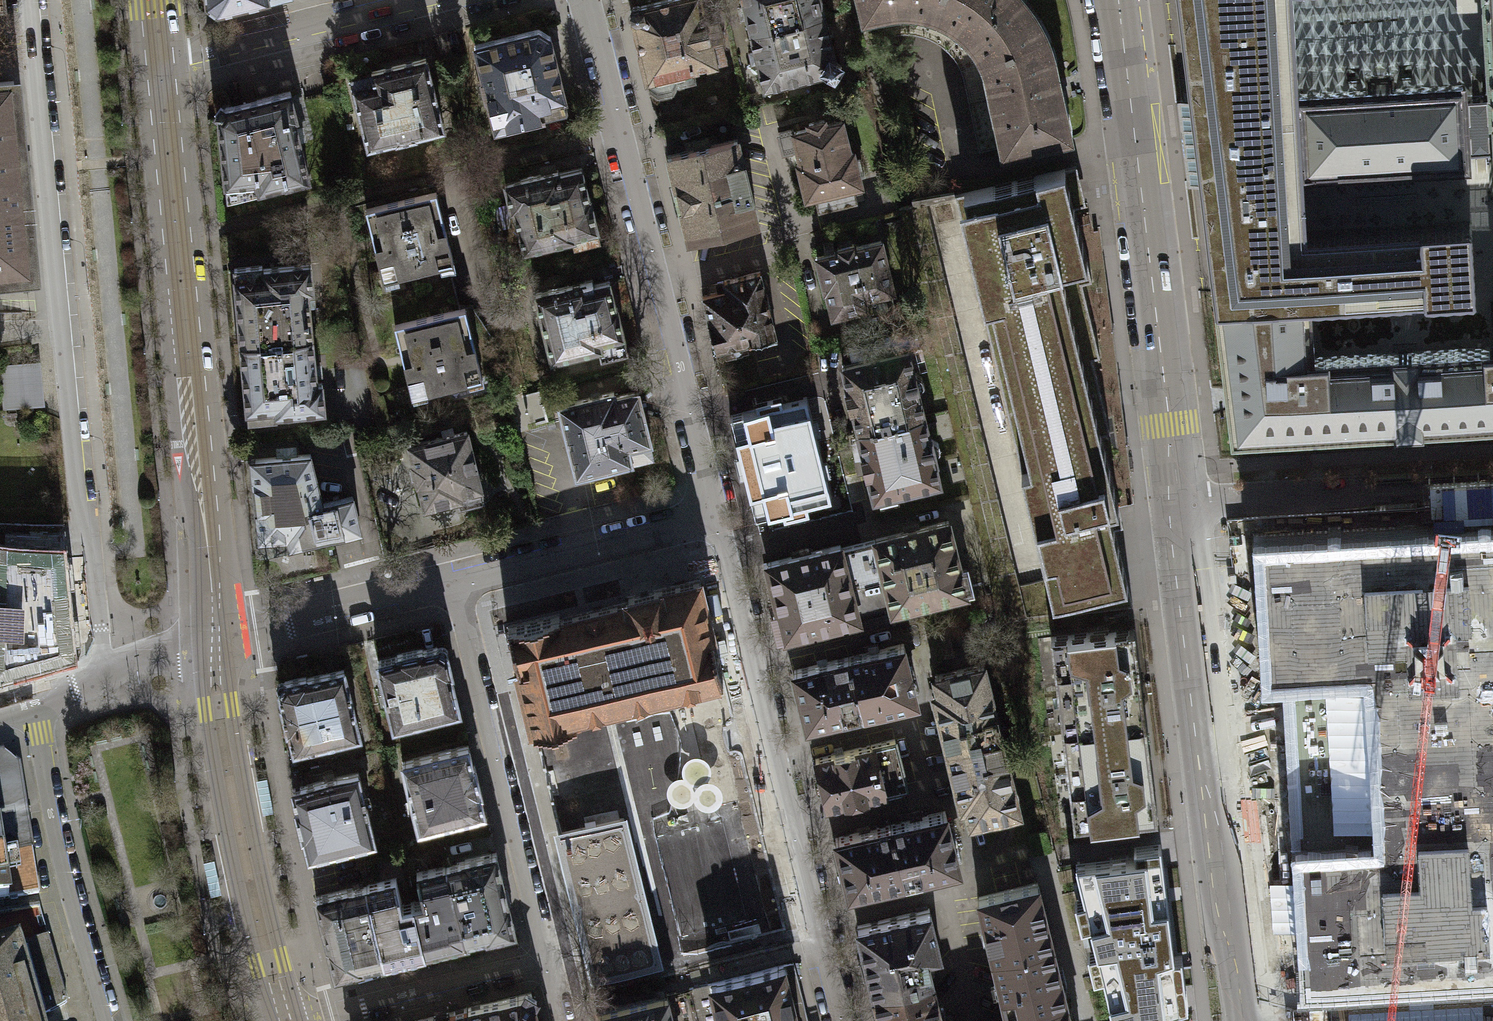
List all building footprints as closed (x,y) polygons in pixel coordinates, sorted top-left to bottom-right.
[(203,2),(216,10),(252,0),(202,0),(203,2)] [(629,12),(649,94),(737,72),(718,0),(678,0),(629,12)] [(795,28),(787,0),(740,0),(751,39),(795,28)] [(795,28),(840,16),(835,0),(787,0),(795,28)] [(866,13),(878,9),(885,37),(899,34),(910,34),(920,36),(927,38),(937,12),(935,11),(939,0),(863,0),(866,13)] [(927,38),(936,42),(947,51),(955,60),(960,70),(986,59),(986,58),(1007,49),(1008,50),(1017,47),(1018,48),(1044,38),(1034,19),(1022,1),(1021,0),(939,0),(935,11),(937,12),(927,38)] [(1311,299),(1311,301),(1476,291),(1472,218),(1307,228),(1303,172),(1299,93),(1293,0),(1177,0),(1215,305),(1311,299)] [(854,69),(840,16),(795,28),(751,39),(765,93),(854,69)] [(471,45),(491,128),(539,116),(536,104),(560,98),(543,28),(471,45)] [(986,59),(960,70),(964,82),(979,151),(1067,133),(1049,52),(1044,38),(1018,48),(1017,47),(1008,50),(1007,49),(986,58),(986,59)] [(369,81),(349,86),(363,146),(439,128),(423,58),(367,72),(369,81)] [(1299,93),(1303,172),(1467,162),(1467,148),(1492,147),(1492,116),(1491,92),(1463,93),(1463,84),(1394,88),(1394,70),(1365,71),(1366,89),(1299,93)] [(27,274),(31,274),(28,247),(30,247),(30,243),(29,243),(14,85),(14,84),(14,81),(0,82),(0,277),(27,274)] [(211,110),(229,194),(305,179),(288,95),(211,110)] [(838,119),(775,135),(780,152),(790,150),(806,214),(859,201),(838,119)] [(734,138),(664,155),(685,240),(756,222),(734,138)] [(578,164),(507,180),(522,248),(593,232),(578,164)] [(1025,489),(1109,469),(1101,434),(1110,432),(1092,359),(1100,357),(1082,283),(1092,281),(1065,169),(964,193),(972,228),(963,230),(1025,489)] [(382,278),(450,261),(431,189),(363,206),(382,278)] [(875,240),(813,256),(828,315),(863,306),(867,319),(894,312),(875,240)] [(310,267),(234,274),(241,344),(317,336),(310,267)] [(722,288),(699,294),(713,349),(773,334),(756,269),(720,278),(722,288)] [(605,279),(534,295),(548,358),(596,347),(597,353),(621,348),(605,279)] [(1215,305),(1227,397),(1231,438),(1407,427),(1492,422),(1492,344),(1314,354),(1311,301),(1311,299),(1215,305)] [(461,308),(393,324),(410,395),(478,378),(461,308)] [(317,336),(241,344),(249,421),(325,414),(317,336)] [(838,364),(854,432),(919,416),(903,348),(838,364)] [(34,363),(1,367),(5,407),(38,403),(34,363)] [(618,390),(558,406),(576,475),(652,455),(636,394),(620,399),(618,390)] [(813,407),(733,426),(755,515),(823,498),(808,434),(819,431),(813,407)] [(935,482),(919,416),(854,432),(870,497),(935,482)] [(464,431),(407,444),(421,506),(459,497),(461,504),(480,500),(464,431)] [(313,457),(250,461),(260,557),(362,533),(355,494),(326,499),(313,457)] [(1109,469),(1025,489),(1053,602),(1128,584),(1110,510),(1119,508),(1109,469)] [(872,534),(873,539),(889,605),(889,609),(962,592),(945,518),(872,534)] [(1256,537),(1264,676),(1286,675),(1303,981),(1492,970),(1492,523),(1256,537)] [(855,613),(889,605),(873,539),(837,548),(836,544),(764,561),(781,634),(856,617),(855,613)] [(69,651),(59,548),(0,547),(0,560),(0,671),(69,651)] [(559,613),(507,626),(533,735),(577,724),(575,716),(723,680),(699,579),(627,597),(628,602),(560,618),(559,613)] [(1051,637),(1063,731),(1146,721),(1134,627),(1051,637)] [(438,642),(375,658),(392,726),(461,709),(446,648),(438,642)] [(899,644),(845,657),(859,710),(912,697),(899,644)] [(802,724),(859,710),(845,657),(789,670),(802,724)] [(931,676),(948,751),(1003,738),(985,663),(931,676)] [(356,735),(340,667),(274,682),(289,750),(356,735)] [(1157,816),(1146,721),(1063,731),(1074,826),(1157,816)] [(1021,815),(1003,738),(948,751),(966,827),(1021,815)] [(891,739),(811,758),(821,803),(901,784),(891,739)] [(468,743),(401,760),(419,831),(486,814),(468,743)] [(31,851),(17,763),(2,752),(0,752),(0,826),(4,855),(31,851)] [(689,756),(685,760),(683,764),(682,769),(683,774),(686,778),(689,781),(694,783),(699,783),(704,782),(708,779),(711,775),(712,771),(712,766),(710,761),(707,757),(703,755),(698,753),(693,754),(689,756)] [(354,771),(288,787),(305,855),(371,839),(354,771)] [(673,778),(670,782),(667,786),(667,791),(668,796),(670,800),(674,803),(678,805),(683,805),(688,804),(692,801),(695,797),(697,793),(696,788),(695,783),(692,779),(687,777),(682,776),(678,776),(673,778)] [(700,780),(697,783),(694,788),(694,793),(695,798),(697,802),(701,805),(705,807),(710,807),(715,806),(719,803),(722,799),(724,794),(724,789),(722,785),(719,781),(714,778),(710,777),(705,778),(700,780)] [(622,814),(619,802),(554,819),(594,977),(659,961),(640,883),(633,855),(629,841),(622,814)] [(941,810),(889,822),(902,877),(954,866),(941,810)] [(844,891),(902,877),(889,822),(831,836),(844,891)] [(10,899),(4,855),(0,826),(0,900),(10,899)] [(1075,861),(1084,896),(1075,898),(1081,925),(1090,922),(1096,947),(1087,949),(1094,975),(1103,973),(1115,1020),(1127,1020),(1188,1002),(1182,952),(1174,953),(1161,841),(1134,843),(1135,853),(1075,861)] [(31,851),(4,855),(10,899),(37,895),(31,851)] [(444,863),(463,941),(512,930),(493,851),(444,863)] [(413,902),(425,951),(463,941),(444,863),(416,870),(423,899),(413,902)] [(365,882),(384,961),(425,951),(413,902),(401,905),(394,875),(365,882)] [(365,882),(313,894),(332,973),(384,961),(365,882)] [(975,897),(992,963),(1050,946),(1036,883),(975,897)] [(856,926),(875,1001),(943,984),(925,907),(856,926)] [(760,924),(728,932),(731,941),(762,933),(760,924)] [(0,948),(0,1020),(40,1020),(39,1017),(68,1002),(48,935),(0,948)] [(992,963),(1006,1020),(1063,1005),(1050,946),(992,963)] [(794,960),(711,981),(712,984),(692,989),(700,1020),(809,1020),(794,960)] [(880,1020),(951,1020),(943,984),(875,1001),(880,1020)] [(598,1010),(601,1020),(672,1020),(666,993),(598,1010)] [(530,996),(470,1010),(473,1020),(537,1020),(530,996)] [(1063,1005),(1006,1020),(1007,1020),(1068,1020),(1063,1005)] [(470,1010),(422,1020),(473,1020),(470,1010)]
